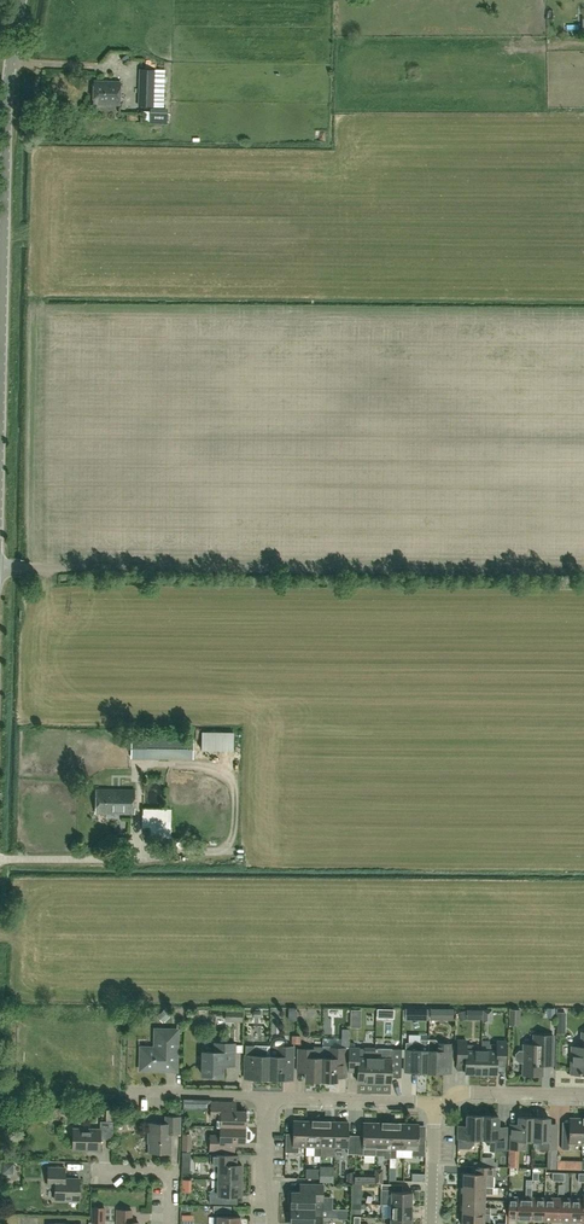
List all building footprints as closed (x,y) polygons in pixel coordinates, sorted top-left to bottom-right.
[(140,69),(139,106),(153,106),(155,70),(140,69)] [(120,81),(94,80),(93,103),(119,105),(120,81)] [(168,108),(151,108),(150,122),(150,123),(167,124),(168,114),(168,108)] [(236,748),(236,729),(203,729),(203,747),(236,748)] [(193,739),(132,738),(132,756),(193,757),(193,739)] [(96,789),(96,813),(134,814),(135,790),(96,789)] [(144,819),(174,820),(174,805),(144,804),(144,819)] [(166,1007),(156,1015),(163,1022),(165,1020),(166,1022),(168,1020),(169,1022),(171,1020),(169,1018),(173,1015),(166,1007)] [(297,1020),(297,1008),(288,1008),(288,1020),(297,1020)] [(405,1020),(428,1020),(428,1008),(405,1008),(405,1020)] [(430,1020),(453,1020),(453,1009),(430,1008),(430,1020)] [(225,1021),(242,1022),(243,1010),(226,1009),(225,1021)] [(483,1009),(483,1023),(492,1023),(492,1009),(483,1009)] [(464,1010),(457,1012),(460,1021),(467,1019),(464,1010)] [(467,1019),(481,1019),(481,1010),(467,1010),(467,1019)] [(269,1037),(269,1026),(252,1026),(252,1036),(269,1037)] [(177,1031),(156,1030),(156,1048),(142,1048),(141,1068),(164,1069),(165,1062),(176,1062),(177,1031)] [(582,1032),(582,1046),(572,1046),(571,1073),(581,1074),(582,1076),(583,1076),(583,1032),(582,1032)] [(292,1035),(291,1043),(301,1044),(301,1036),(292,1035)] [(524,1062),(523,1074),(543,1075),(543,1058),(553,1058),(553,1035),(534,1035),(534,1044),(524,1044),(524,1050),(519,1050),(516,1053),(516,1058),(519,1062),(524,1062)] [(405,1071),(428,1072),(429,1050),(429,1039),(422,1039),(422,1043),(406,1042),(405,1071)] [(429,1039),(429,1050),(428,1072),(451,1072),(452,1043),(440,1043),(436,1039),(429,1039)] [(481,1073),(482,1050),(474,1050),(474,1044),(466,1044),(467,1040),(458,1040),(457,1060),(466,1061),(465,1073),(481,1073)] [(482,1050),(481,1073),(497,1074),(497,1061),(506,1062),(506,1041),(497,1041),(497,1044),(490,1044),(490,1050),(482,1050)] [(220,1052),(203,1051),(203,1075),(204,1075),(205,1077),(211,1077),(212,1075),(223,1076),(223,1065),(226,1062),(234,1063),(235,1043),(220,1043),(220,1052)] [(269,1079),(270,1046),(246,1045),(245,1078),(269,1079)] [(270,1046),(269,1079),(293,1080),(294,1046),(281,1046),(278,1049),(273,1049),(270,1046)] [(322,1080),(322,1047),(315,1047),(315,1049),(298,1048),(298,1071),(306,1072),(306,1080),(322,1080)] [(322,1047),(322,1080),(337,1081),(338,1068),(340,1067),(346,1067),(347,1048),(322,1047)] [(375,1082),(375,1058),(365,1057),(365,1048),(349,1047),(348,1071),(358,1071),(358,1081),(375,1082)] [(375,1048),(375,1058),(375,1082),(391,1082),(392,1076),(401,1077),(402,1049),(375,1048)] [(221,1126),(245,1127),(246,1111),(231,1110),(231,1102),(212,1102),(211,1116),(221,1116),(221,1126)] [(482,1139),(483,1115),(467,1115),(467,1125),(459,1125),(458,1148),(470,1148),(474,1144),(475,1139),(482,1139)] [(483,1115),(482,1139),(490,1139),(490,1149),(506,1149),(507,1126),(499,1126),(499,1116),(483,1115)] [(180,1133),(180,1117),(166,1116),(166,1124),(149,1123),(148,1142),(150,1142),(149,1152),(171,1152),(172,1133),(180,1133)] [(534,1140),(534,1117),(519,1116),(518,1132),(510,1132),(509,1148),(526,1149),(526,1140),(534,1140)] [(534,1117),(534,1140),(541,1140),(541,1148),(548,1149),(557,1149),(557,1133),(549,1133),(550,1117),(534,1117)] [(583,1143),(583,1118),(570,1118),(570,1131),(563,1130),(562,1149),(569,1149),(570,1142),(583,1143)] [(100,1138),(112,1139),(113,1122),(101,1121),(100,1129),(74,1128),(73,1148),(91,1148),(91,1150),(100,1151),(100,1138)] [(307,1146),(307,1121),(294,1121),(293,1133),(286,1133),(286,1152),(299,1152),(299,1145),(307,1146)] [(307,1121),(307,1146),(315,1146),(314,1155),(320,1156),(321,1121),(307,1121)] [(321,1121),(320,1156),(326,1156),(327,1146),(335,1146),(336,1122),(321,1121)] [(336,1122),(335,1146),(348,1147),(348,1153),(356,1154),(356,1135),(349,1135),(349,1122),(336,1122)] [(356,1135),(356,1154),(363,1154),(376,1155),(376,1148),(377,1123),(364,1123),(363,1135),(356,1135)] [(377,1123),(376,1148),(385,1148),(385,1157),(390,1157),(391,1123),(377,1123)] [(406,1124),(391,1123),(390,1157),(396,1158),(397,1148),(405,1148),(406,1124)] [(419,1124),(406,1124),(405,1148),(412,1148),(412,1155),(425,1156),(426,1137),(419,1137),(419,1124)] [(62,1136),(70,1137),(72,1126),(64,1125),(62,1136)] [(245,1127),(221,1126),(220,1136),(211,1135),(210,1150),(230,1150),(230,1142),(245,1143),(245,1127)] [(558,1149),(557,1149),(548,1149),(547,1168),(557,1168),(557,1160),(558,1149)] [(239,1156),(228,1155),(210,1155),(210,1164),(212,1164),(212,1167),(215,1170),(219,1170),(219,1179),(242,1180),(242,1164),(238,1164),(239,1156)] [(557,1160),(557,1168),(582,1169),(582,1161),(557,1160)] [(3,1163),(2,1174),(14,1174),(14,1163),(3,1163)] [(464,1173),(464,1186),(485,1186),(486,1175),(494,1175),(494,1167),(473,1166),(473,1173),(464,1173)] [(79,1201),(80,1179),(65,1178),(65,1168),(49,1167),(48,1186),(56,1186),(56,1200),(79,1201)] [(375,1183),(381,1184),(383,1184),(383,1169),(375,1169),(375,1183)] [(211,1191),(211,1194),(210,1194),(210,1203),(226,1203),(227,1195),(241,1195),(242,1180),(219,1179),(218,1188),(214,1188),(211,1191)] [(291,1208),(323,1209),(323,1184),(307,1184),(306,1192),(295,1192),(295,1190),(290,1190),(289,1202),(292,1202),(291,1208)] [(381,1184),(381,1193),(381,1204),(391,1204),(412,1205),(413,1191),(403,1191),(403,1184),(383,1184),(381,1184)] [(485,1199),(485,1193),(493,1193),(493,1187),(485,1187),(485,1186),(464,1186),(463,1193),(461,1193),(461,1199),(485,1199)] [(509,1192),(509,1212),(509,1219),(531,1220),(532,1197),(532,1187),(526,1187),(526,1197),(518,1196),(511,1195),(511,1192),(509,1192)] [(570,1221),(583,1221),(583,1205),(583,1193),(583,1198),(571,1198),(570,1221)] [(532,1197),(531,1220),(544,1220),(545,1197),(532,1197)] [(558,1198),(545,1197),(544,1220),(557,1220),(558,1198)] [(571,1198),(558,1198),(557,1220),(570,1221),(571,1198)] [(485,1199),(461,1199),(461,1204),(463,1204),(463,1212),(485,1212),(490,1213),(490,1207),(485,1207),(485,1199)] [(412,1205),(391,1204),(391,1217),(412,1218),(412,1205)] [(92,1207),(92,1219),(104,1219),(105,1207),(92,1207)] [(323,1209),(291,1208),(291,1214),(289,1214),(289,1223),(294,1223),(299,1223),(322,1223),(323,1209)] [(138,1222),(131,1222),(131,1210),(117,1210),(117,1222),(120,1222),(120,1223),(138,1223),(138,1222)] [(490,1213),(485,1212),(463,1212),(463,1223),(495,1223),(490,1223),(490,1213)] [(182,1223),(193,1223),(193,1215),(182,1215),(182,1223)] [(240,1216),(218,1216),(218,1223),(240,1223),(240,1216)]
